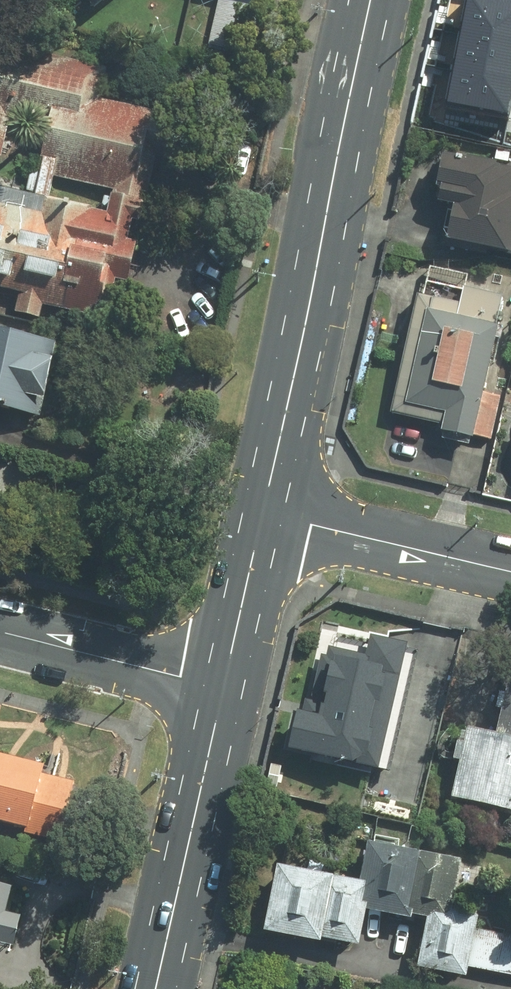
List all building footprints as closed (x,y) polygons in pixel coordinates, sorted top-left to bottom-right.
[(254,58),(267,0),(224,0),(213,49),(254,58)] [(505,0),(466,0),(459,36),(510,46),(510,1),(505,0)] [(459,36),(452,68),(510,80),(510,46),(459,36)] [(0,43),(0,160),(41,171),(46,154),(108,170),(94,224),(0,200),(0,284),(102,310),(155,108),(93,92),(99,69),(0,43)] [(452,68),(446,101),(507,113),(510,95),(510,80),(452,68)] [(437,202),(453,205),(446,243),(510,255),(510,166),(440,153),(434,186),(439,187),(437,202)] [(424,295),(415,293),(393,412),(443,421),(440,432),(493,443),(502,397),(483,394),(502,296),(465,288),(468,275),(429,268),(424,295)] [(40,417),(54,343),(0,333),(0,409),(40,417)] [(366,656),(324,646),(309,712),(294,708),(284,749),(387,775),(382,798),(420,807),(463,631),(431,623),(372,632),(366,656)] [(499,675),(490,731),(460,725),(445,798),(510,812),(510,677),(499,675)] [(76,775),(0,755),(0,830),(57,844),(76,775)] [(467,977),(469,966),(510,973),(510,933),(476,927),(479,913),(452,908),(460,858),(367,841),(360,880),(272,864),(260,931),(320,941),(320,937),(357,944),(363,908),(425,919),(416,968),(467,977)] [(17,955),(25,920),(8,916),(15,890),(0,886),(0,950),(17,955)]
